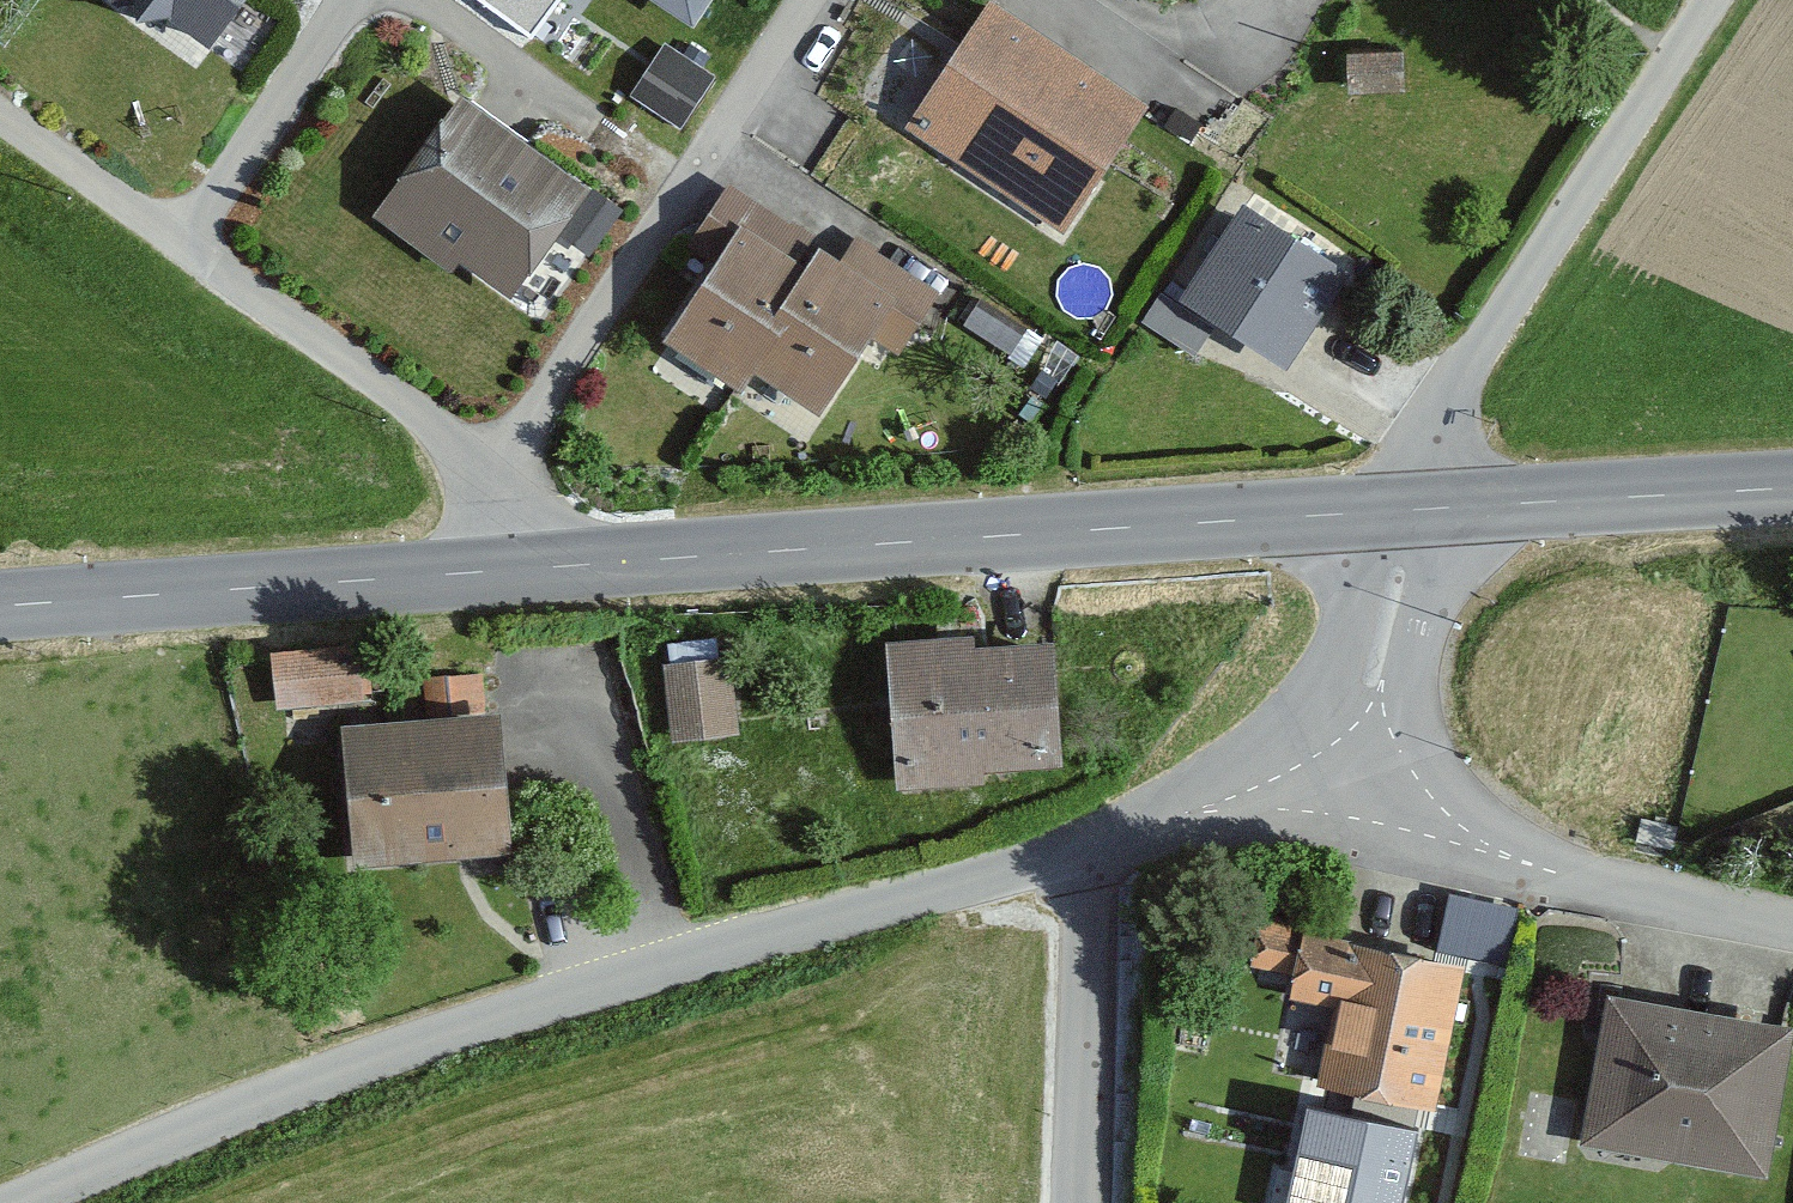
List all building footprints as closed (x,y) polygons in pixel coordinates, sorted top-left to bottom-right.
[(181,65),(228,0),(88,0),(181,65)] [(542,26),(557,0),(496,0),(542,26)] [(655,40),(684,0),(594,0),(655,40)] [(1052,259),(1139,125),(982,19),(893,153),(1052,259)] [(633,93),(690,121),(722,58),(665,30),(633,93)] [(566,199),(446,115),(371,217),(497,299),(566,199)] [(742,373),(817,425),(858,366),(880,379),(931,310),(844,241),(824,268),(790,243),(804,215),(731,172),(689,233),(709,248),(644,343),(723,400),(742,373)] [(1330,288),(1232,218),(1165,309),(1265,375),(1330,288)] [(359,638),(278,634),(276,691),(357,695),(359,638)] [(742,724),(734,642),(665,648),(672,730),(742,724)] [(1040,643),(876,657),(888,799),(1050,785),(1040,643)] [(490,864),(483,729),(331,738),(340,873),(490,864)] [(1435,1124),(1462,978),(1288,945),(1275,1006),(1319,1014),(1304,1097),(1435,1124)] [(1758,1184),(1786,1043),(1597,1008),(1569,1149),(1758,1184)] [(1307,1106),(1285,1202),(1401,1202),(1417,1130),(1307,1106)]
